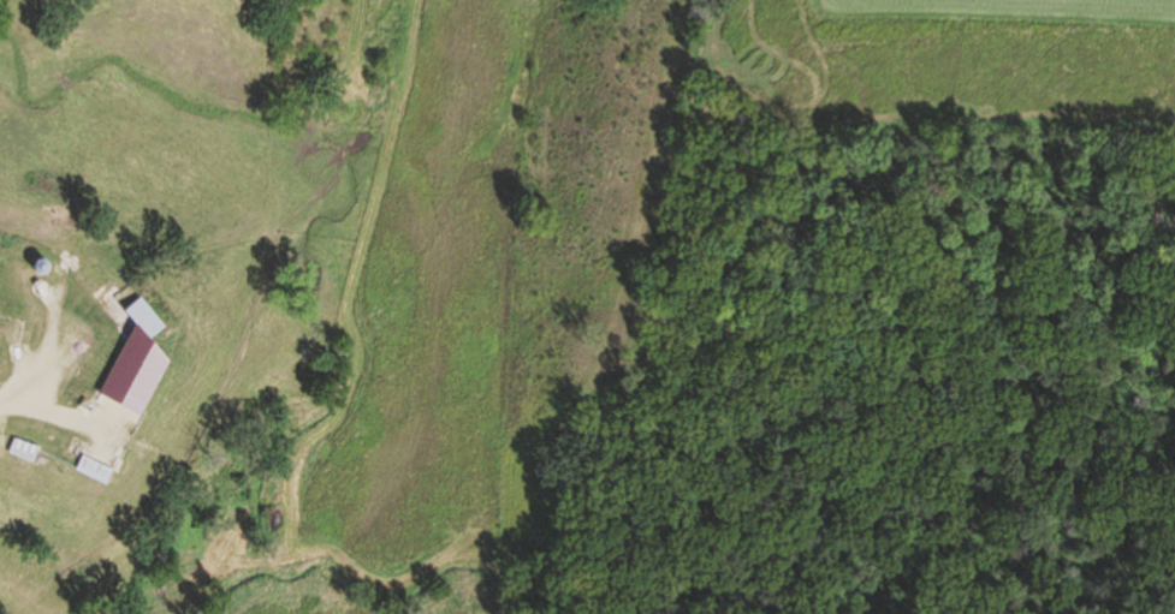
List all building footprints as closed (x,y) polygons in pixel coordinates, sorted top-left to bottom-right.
[(124,312),(149,340),(164,326),(140,298),(124,312)] [(67,403),(93,416),(132,340),(107,327),(67,403)] [(34,464),(39,449),(15,440),(9,455),(34,464)] [(76,471),(105,486),(112,474),(82,459),(76,471)]
